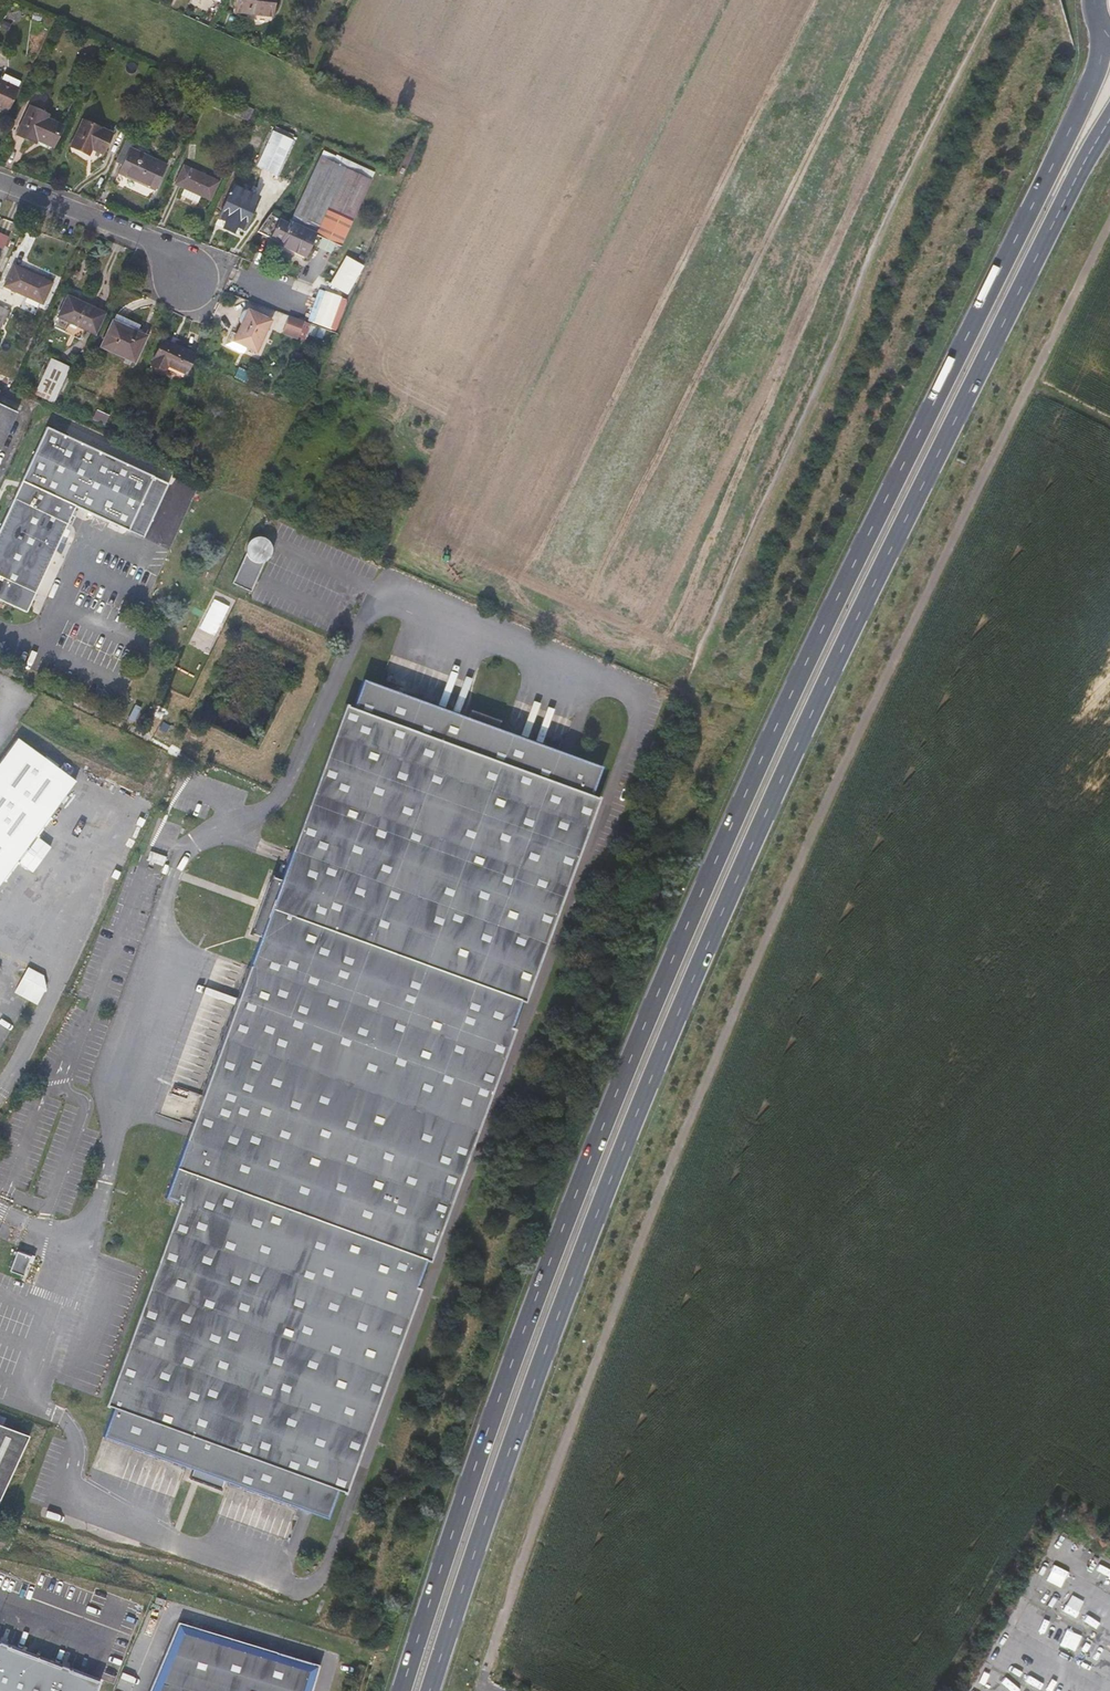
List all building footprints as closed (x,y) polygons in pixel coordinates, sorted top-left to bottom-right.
[(236,11),(272,16),(274,0),(237,0),(236,11)] [(21,81),(4,74),(1,80),(17,88),(21,81)] [(17,88),(1,80),(0,80),(0,107),(7,110),(17,88)] [(214,97),(208,94),(205,101),(211,104),(214,97)] [(63,126),(47,118),(48,115),(30,106),(17,134),(35,143),(37,139),(53,147),(63,126)] [(254,110),(247,106),(242,118),(248,121),(254,110)] [(83,120),(71,146),(89,155),(92,148),(103,153),(112,133),(83,120)] [(293,135),(276,127),(274,131),(292,139),(293,135)] [(274,131),(271,130),(254,165),(278,176),(295,141),(292,139),(274,131)] [(133,143),(126,140),(120,153),(126,156),(122,165),(119,173),(156,190),(167,165),(131,148),(133,143)] [(365,177),(369,170),(336,155),(336,156),(323,150),(289,224),(281,242),(280,244),(305,256),(315,234),(322,237),(335,243),(341,246),(371,180),(365,177)] [(126,156),(120,153),(115,162),(122,165),(126,156)] [(219,183),(184,167),(176,185),(185,189),(202,197),(211,201),(219,183)] [(233,187),(219,218),(244,229),(254,208),(252,207),(255,197),(233,187)] [(202,197),(185,189),(182,197),(198,204),(202,197)] [(269,215),(257,232),(281,242),(289,224),(269,215)] [(335,243),(322,237),(317,247),(330,253),(335,243)] [(303,260),(305,256),(280,244),(278,249),(303,260)] [(363,266),(348,258),(332,286),(347,294),(363,266)] [(38,277),(14,265),(5,286),(16,291),(22,294),(42,303),(51,284),(38,278),(38,277)] [(336,331),(348,298),(319,287),(307,320),(336,331)] [(86,328),(97,333),(106,314),(71,298),(72,296),(69,295),(59,316),(71,321),(86,328)] [(0,306),(0,323),(3,324),(9,310),(0,306)] [(271,320),(248,309),(246,310),(244,311),(242,312),(239,318),(239,320),(240,323),(241,324),(237,333),(232,331),(225,344),(244,353),(246,348),(256,353),(271,320)] [(140,325),(116,314),(102,346),(127,358),(133,360),(134,361),(145,336),(137,333),(140,325)] [(306,322),(291,316),(285,332),(300,337),(306,322)] [(81,338),(86,328),(71,321),(66,332),(81,338)] [(168,365),(186,374),(195,354),(163,339),(151,365),(165,371),(168,365)] [(72,371),(47,359),(30,396),(55,407),(72,371)] [(17,412),(0,404),(0,448),(17,412)] [(104,427),(108,418),(96,412),(92,421),(104,427)] [(0,528),(0,600),(27,612),(68,524),(74,510),(76,506),(92,514),(119,526),(144,537),(169,483),(47,426),(0,528)] [(78,511),(74,510),(68,524),(71,525),(78,511)] [(116,532),(119,526),(92,514),(90,520),(116,532)] [(231,582),(250,590),(272,542),(252,534),(231,582)] [(591,796),(601,767),(497,729),(499,722),(469,711),(467,718),(363,680),(352,708),(344,706),(291,850),(284,847),(261,908),(269,910),(174,1171),(188,1176),(105,1405),(113,1408),(102,1436),(198,1472),(196,1478),(226,1489),(229,1482),(326,1518),(337,1489),(345,1492),(419,1288),(415,1287),(425,1260),(429,1261),(599,799),(591,796)] [(0,765),(0,884),(76,781),(19,739),(0,765)] [(15,992),(36,1004),(50,978),(29,967),(15,992)] [(15,1252),(9,1272),(25,1276),(30,1256),(15,1252)] [(0,1425),(0,1500),(30,1436),(0,1425)] [(1097,1554),(1088,1549),(1085,1554),(1094,1559),(1097,1554)] [(1085,1554),(1082,1558),(1092,1564),(1094,1559),(1085,1554)] [(165,1599),(156,1596),(154,1602),(163,1605),(165,1599)] [(1044,1615),(1048,1618),(1053,1608),(1049,1606),(1044,1615)] [(1053,1608),(1048,1618),(1053,1620),(1058,1611),(1053,1608)] [(179,1622),(150,1690),(313,1690),(321,1665),(179,1622)] [(1091,1628),(1084,1639),(1094,1644),(1100,1633),(1091,1628)] [(1084,1639),(1082,1644),(1092,1649),(1094,1644),(1084,1639)] [(1011,1684),(1016,1675),(1012,1672),(1006,1682),(1011,1684)] [(1016,1675),(1011,1684),(1015,1687),(1021,1677),(1016,1675)]
